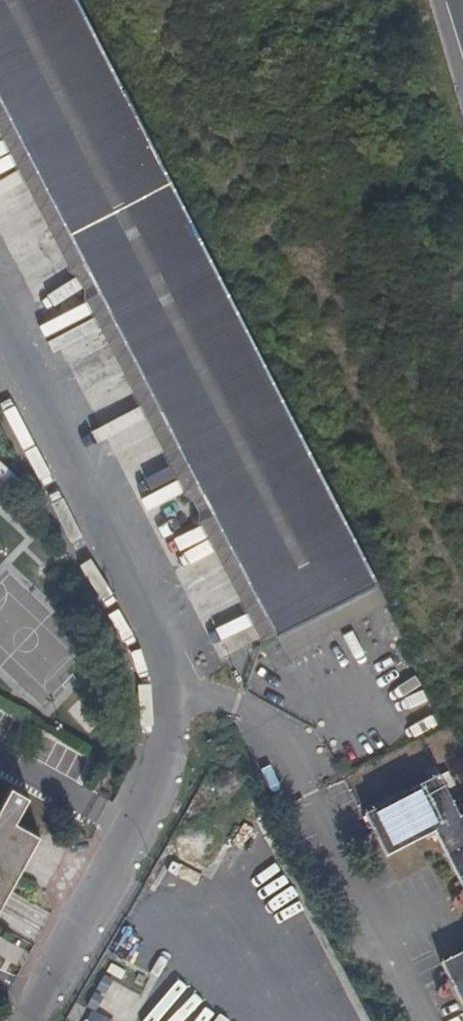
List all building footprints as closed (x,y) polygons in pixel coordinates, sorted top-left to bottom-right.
[(75,0),(0,0),(0,106),(270,631),(375,579),(75,0)] [(458,817),(453,807),(436,775),(408,788),(364,808),(385,855),(392,852),(433,834),(462,896),(462,814),(458,817)] [(40,834),(15,820),(29,795),(11,785),(0,805),(0,906),(40,834)] [(462,1005),(462,952),(441,963),(462,1006),(462,1005)] [(107,1019),(85,1012),(83,1020),(107,1020),(107,1019)]
